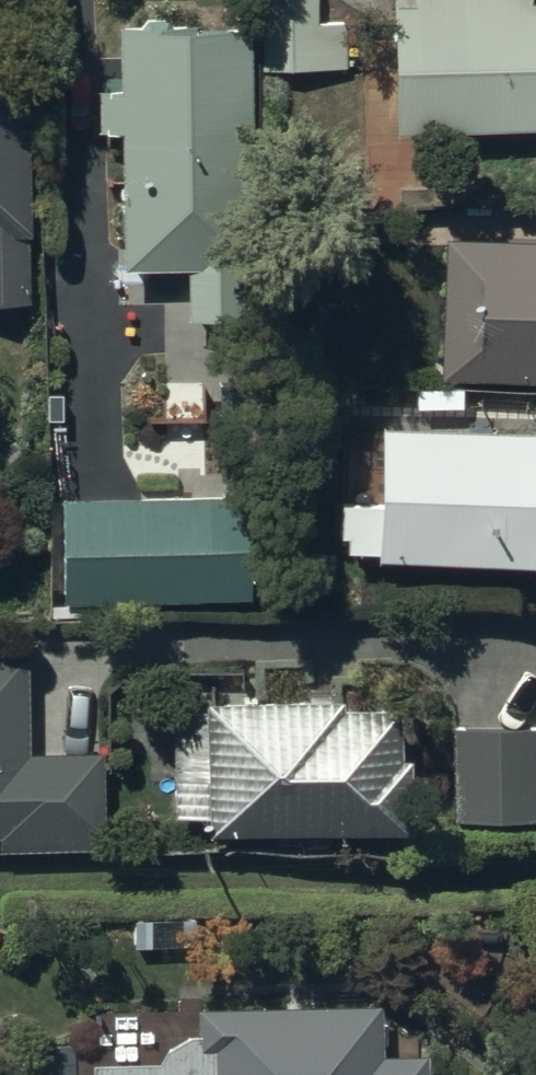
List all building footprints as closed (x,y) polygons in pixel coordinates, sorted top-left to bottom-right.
[(266,73),(344,71),(341,0),(264,0),(266,73)] [(395,137),(535,134),(535,0),(393,0),(395,137)] [(143,25),(143,32),(119,32),(119,96),(97,96),(98,139),(120,139),(121,275),(186,275),(187,325),(240,325),(240,270),(251,270),(249,31),(170,32),(170,25),(143,25)] [(25,62),(0,62),(0,306),(27,306),(25,62)] [(439,382),(535,389),(535,249),(446,245),(439,382)] [(381,434),(379,509),(341,508),(340,543),(347,543),(347,559),(376,560),(376,567),(535,572),(535,439),(381,434)] [(246,500),(63,501),(63,608),(246,607),(246,500)] [(106,852),(103,756),(27,758),(24,662),(0,663),(0,855),(106,852)] [(208,819),(208,845),(410,840),(408,765),(399,766),(398,719),(380,720),(380,715),(340,716),(340,706),(205,710),(205,718),(170,719),(173,820),(208,819)] [(451,730),(450,826),(535,827),(535,731),(451,730)] [(427,1063),(382,1063),(381,1010),(198,1012),(199,1039),(167,1047),(158,1067),(92,1069),(92,1074),(427,1074),(427,1063)]
